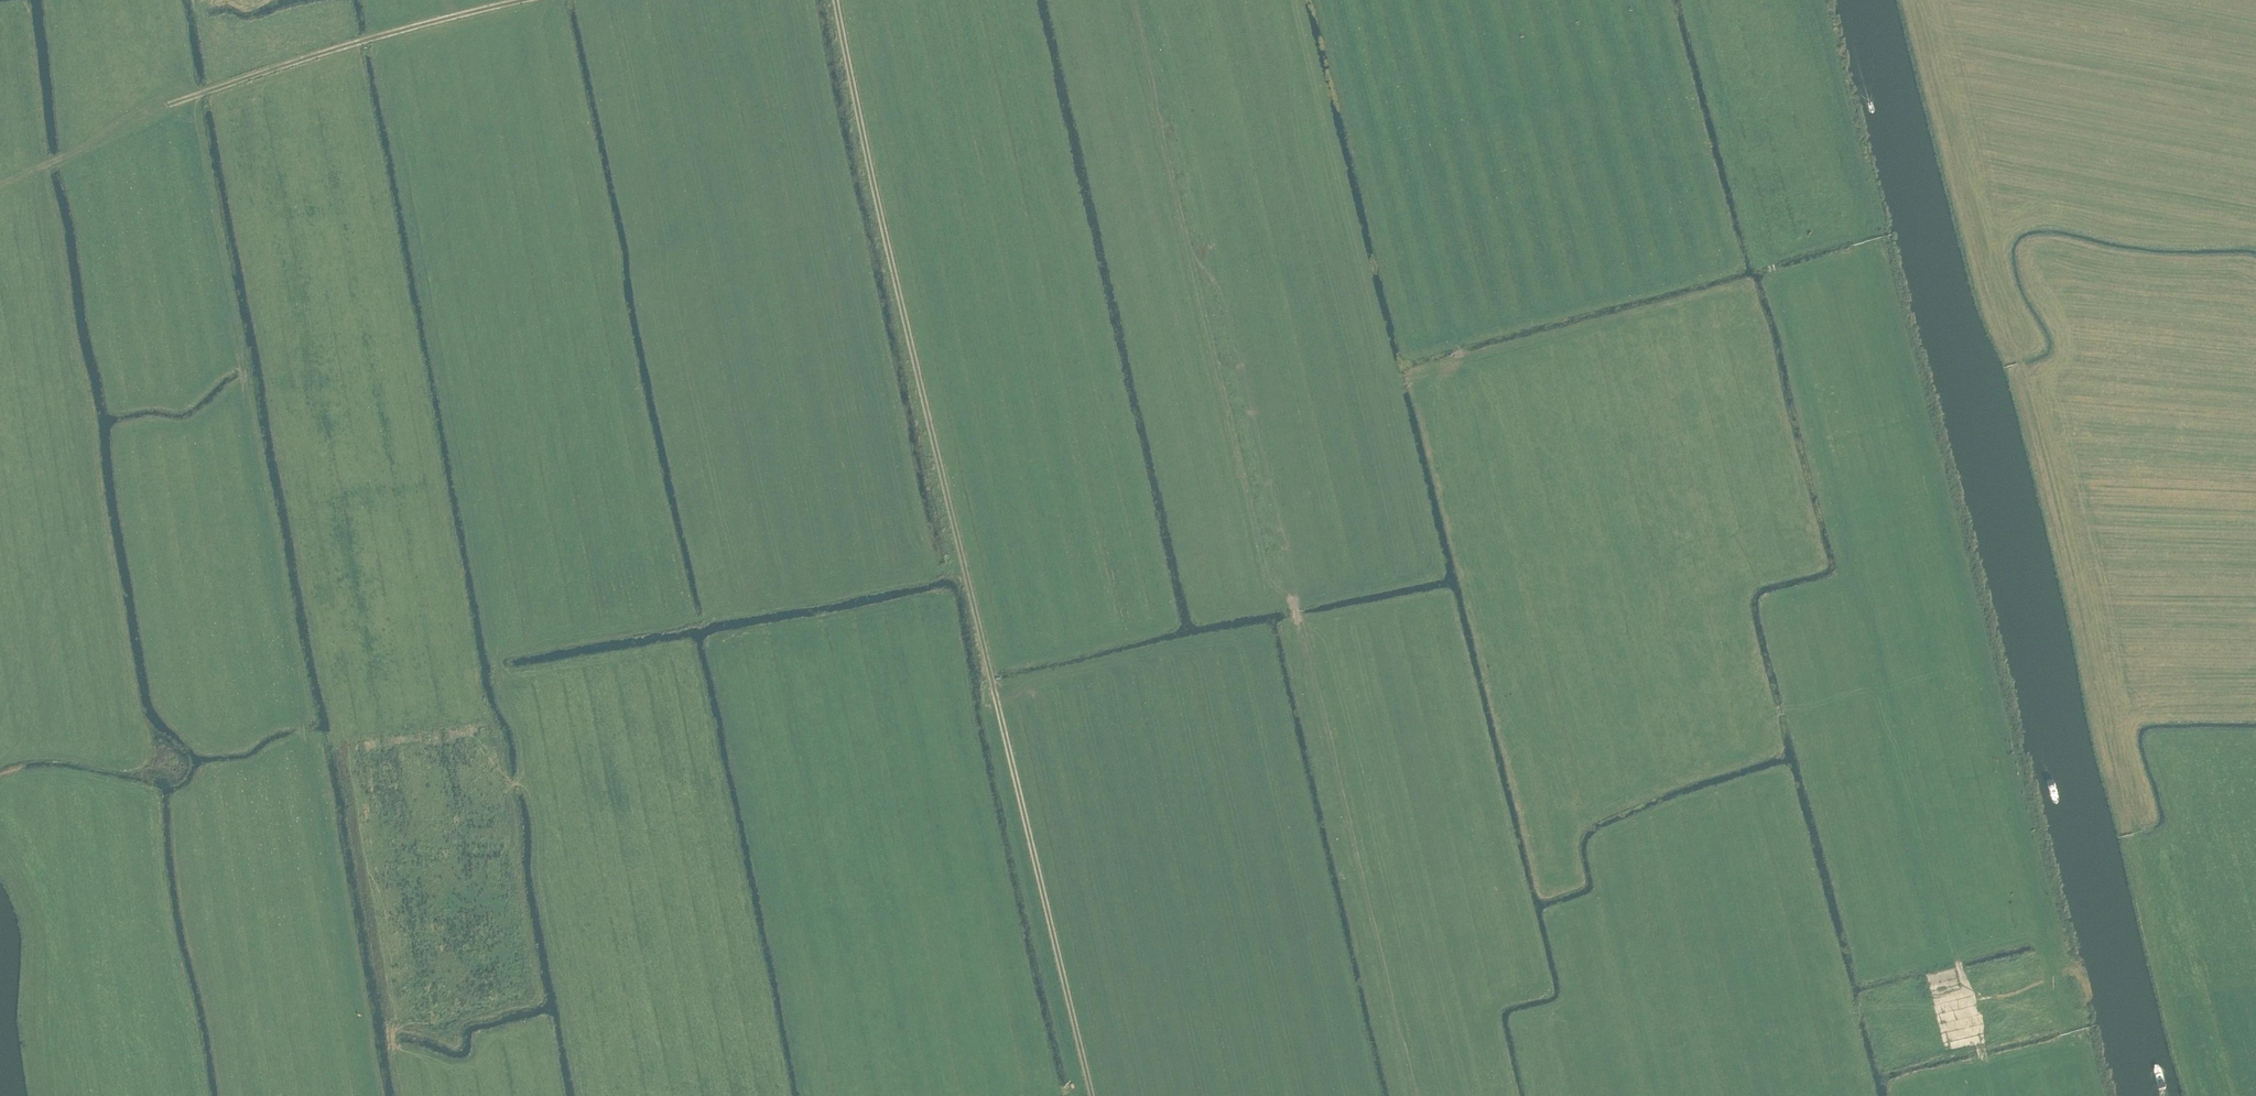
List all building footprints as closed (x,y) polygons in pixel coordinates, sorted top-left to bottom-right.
[(1925,978),(1928,992),(1939,990),(1938,983),(1950,981),(1949,976),(1938,979),(1937,975),(1925,978)]
